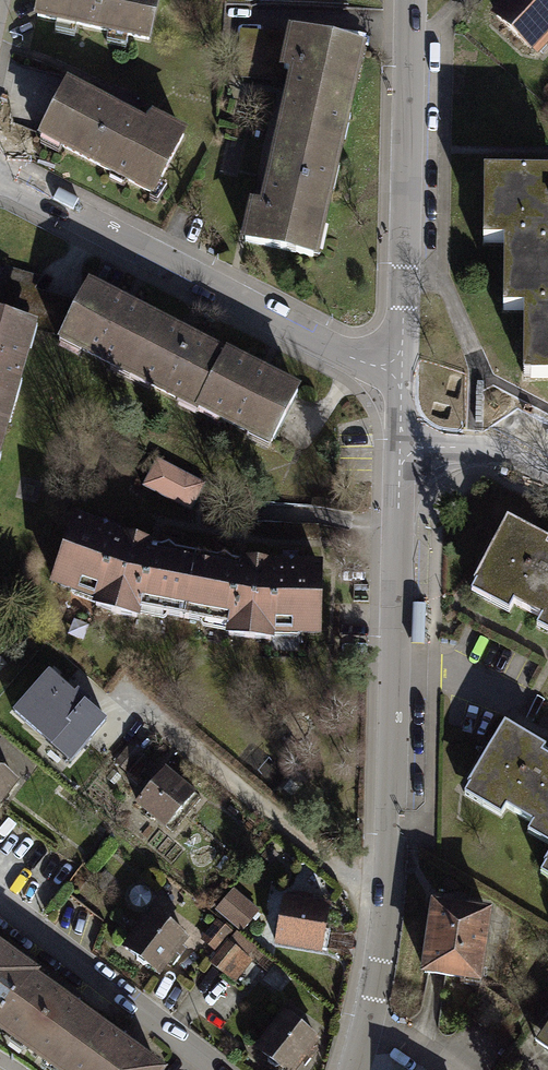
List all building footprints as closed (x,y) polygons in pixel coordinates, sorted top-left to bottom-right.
[(34,22),(152,46),(162,0),(39,0),(34,22)] [(496,15),(537,52),(547,40),(547,0),(510,0),(496,15)] [(366,49),(289,32),(279,73),(287,75),(259,203),(251,201),(241,242),(319,260),(366,49)] [(144,123),(66,84),(37,142),(154,201),(188,133),(149,114),(144,123)] [(485,172),(485,239),(506,239),(505,308),(529,308),(529,375),(547,375),(547,173),(485,172)] [(129,304),(89,285),(59,344),(270,448),(299,389),(261,370),(210,345),(129,304)] [(0,321),(0,449),(34,330),(0,321)] [(192,509),(206,482),(162,459),(148,486),(192,509)] [(122,533),(76,515),(59,575),(153,606),(319,633),(316,566),(237,555),(156,546),(122,533)] [(507,515),(470,588),(547,628),(547,536),(507,515)] [(113,720),(58,682),(39,710),(94,749),(113,720)] [(508,723),(468,789),(547,837),(547,747),(508,723)] [(0,769),(0,821),(26,790),(0,769)] [(193,800),(166,775),(139,803),(165,829),(193,800)] [(220,911),(247,931),(263,910),(236,889),(220,911)] [(491,903),(430,895),(420,971),(481,979),(491,903)] [(332,903),(288,896),(280,943),(324,950),(332,903)] [(189,942),(153,913),(126,946),(162,976),(189,942)] [(234,981),(256,962),(235,939),(213,958),(234,981)] [(62,1069),(159,1069),(125,1046),(38,984),(0,957),(0,1032),(3,1028),(62,1069)] [(285,1012),(256,1050),(282,1069),(300,1069),(323,1040),(285,1012)] [(534,1039),(547,1049),(547,1019),(534,1039)]
